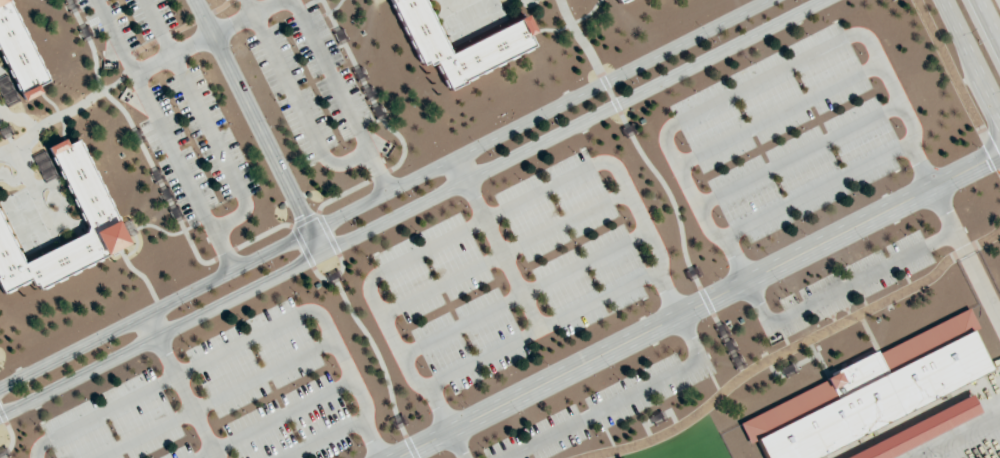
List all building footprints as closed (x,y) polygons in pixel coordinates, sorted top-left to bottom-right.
[(20,100),(39,92),(36,85),(45,82),(10,0),(0,0),(0,52),(20,100)] [(421,67),(435,61),(446,87),(534,49),(528,33),(535,30),(529,17),(448,51),(426,0),(392,0),(421,67)] [(7,74),(0,78),(0,92),(7,106),(19,99),(7,74)] [(33,279),(36,286),(128,248),(82,138),(67,144),(64,138),(50,144),(87,234),(20,261),(0,212),(0,291),(1,293),(33,279)] [(55,174),(41,152),(31,158),(45,180),(55,174)] [(973,330),(978,328),(972,315),(736,413),(749,444),(758,440),(765,457),(796,457),(992,377),(973,330)] [(982,414),(973,396),(838,457),(888,457),(982,414)]
